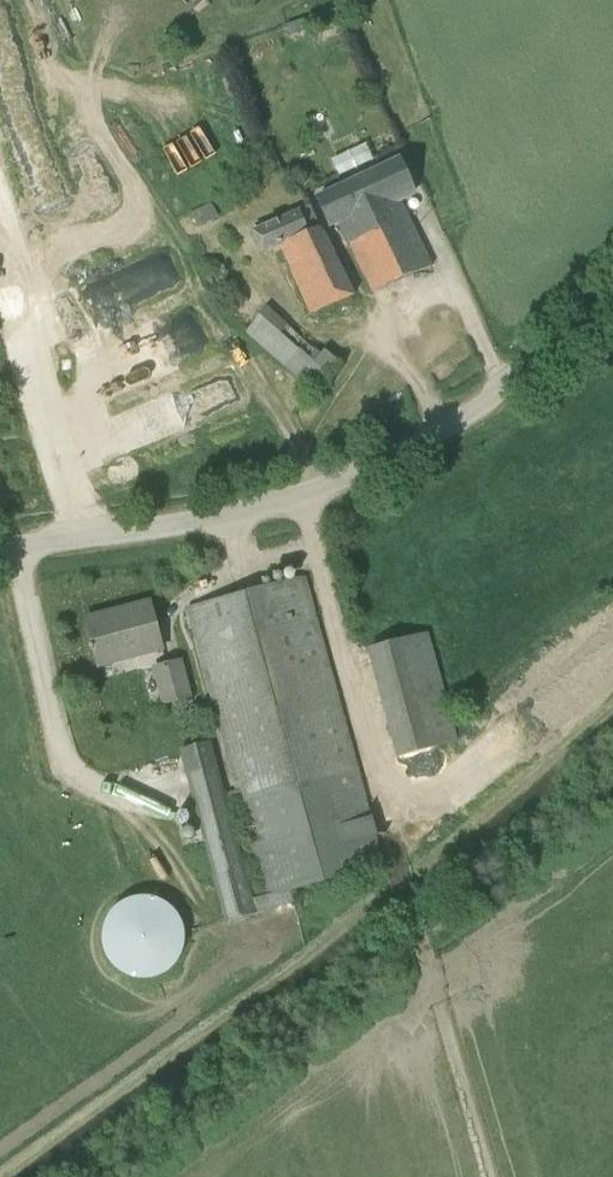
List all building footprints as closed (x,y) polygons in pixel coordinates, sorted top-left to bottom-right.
[(304,19),(285,25),(289,36),(308,30),(304,19)] [(334,154),(338,169),(372,160),(368,145),(334,154)] [(397,164),(316,200),(328,226),(338,222),(370,294),(429,267),(398,200),(411,195),(397,164)] [(211,203),(190,214),(194,221),(195,220),(199,228),(219,218),(211,203)] [(252,233),(262,254),(278,247),(309,315),(352,296),(312,207),(252,233)] [(321,353),(266,306),(244,332),(315,393),(341,363),(324,349),(321,353)] [(179,750),(225,922),(294,903),(291,892),(385,866),(306,576),(186,608),(234,791),(224,793),(211,741),(179,750)] [(162,649),(150,603),(85,620),(97,666),(162,649)] [(394,755),(458,739),(430,629),(366,645),(394,755)] [(193,698),(182,659),(152,667),(162,706),(193,698)] [(179,941),(180,933),(179,925),(177,918),(174,912),(170,906),(164,901),(158,897),(152,894),(148,893),(141,892),(134,892),(127,894),(123,895),(117,899),(111,903),(106,909),(102,915),(101,918),(99,925),(98,933),(99,941),(102,950),(107,957),(110,961),(116,966),(124,970),(133,973),(141,973),(150,972),(158,969),(162,966),(169,961),(171,957),(176,950),(179,941)]
